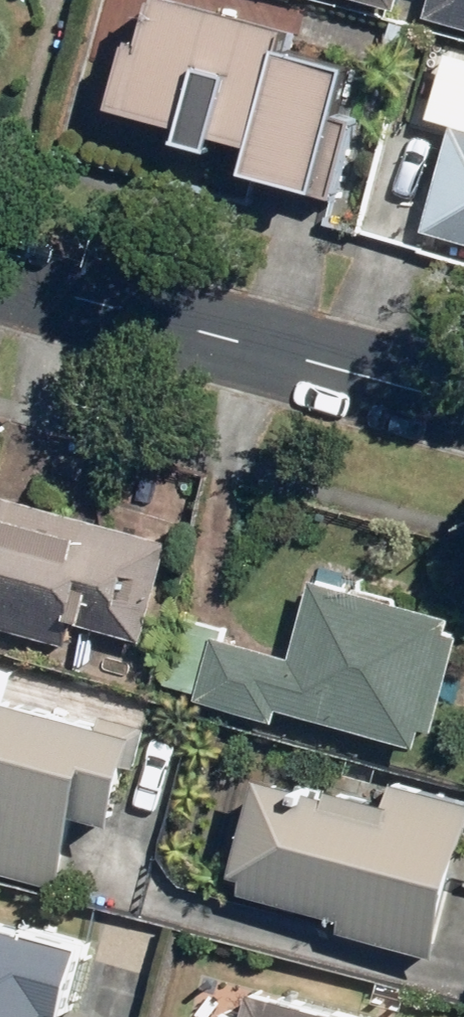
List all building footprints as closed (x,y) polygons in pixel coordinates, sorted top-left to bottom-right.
[(399,13),(402,0),(348,0),(399,13)] [(428,25),(463,35),(463,0),(434,0),(428,25)] [(350,76),(282,59),(287,39),(159,6),(146,55),(134,52),(117,114),(187,133),(183,149),(217,158),(221,142),(255,150),(247,180),(318,198),(350,76)] [(448,56),(430,126),(451,132),(423,237),(463,248),(463,61),(448,56)] [(0,501),(0,632),(67,649),(72,628),(145,647),(172,547),(0,501)] [(453,620),(312,583),(291,662),(220,644),(224,630),(182,619),(164,685),(198,694),(195,705),(272,726),(275,715),(418,753),(423,735),(436,738),(462,640),(449,637),(453,620)] [(79,824),(114,833),(137,746),(144,748),(148,733),(101,720),(98,732),(0,706),(0,881),(60,896),(79,824)] [(243,899),(346,926),(342,940),(436,964),(463,859),(463,807),(396,789),(390,813),(331,797),(326,815),(296,807),(299,796),(261,786),(235,882),(247,885),(243,899)] [(50,1016),(51,1016),(68,1016),(86,952),(0,930),(0,1016),(50,1016)] [(256,996),(251,1016),(336,1016),(256,996)]
